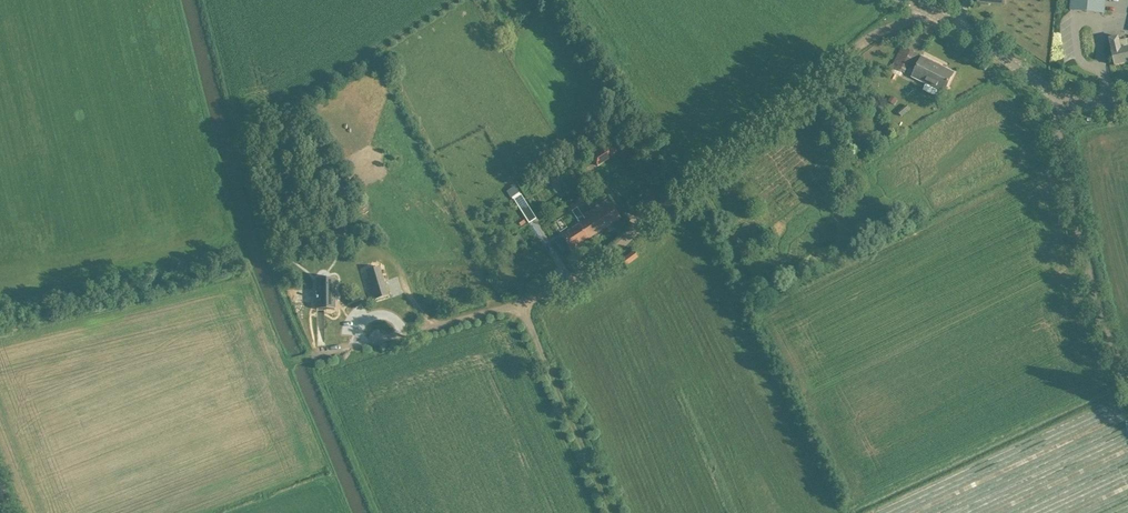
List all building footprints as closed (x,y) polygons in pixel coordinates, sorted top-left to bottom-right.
[(1113,55),(1115,65),(1127,62),(1127,47),(1121,49),(1118,36),(1109,39),(1112,51),(1113,55)] [(902,46),(892,66),(897,68),(894,73),(899,75),(902,76),(904,72),(910,61),(915,64),(919,55),(914,52),(902,46)] [(922,56),(917,66),(912,77),(937,89),(934,94),(941,98),(954,72),(922,56)] [(889,101),(894,104),(897,100),(891,96),(889,101)] [(898,112),(902,116),(911,109),(907,104),(898,112)] [(592,156),(598,166),(612,156),(606,147),(592,156)] [(515,186),(507,191),(512,198),(519,193),(515,186)] [(520,195),(514,199),(529,223),(535,219),(520,195)] [(562,237),(555,242),(563,254),(570,249),(571,250),(620,218),(614,208),(611,203),(610,204),(607,199),(595,206),(596,208),(588,213),(588,212),(576,219),(580,224),(568,231),(567,230),(562,234),(563,235),(562,235),(562,237)] [(518,234),(515,236),(521,245),(524,243),(518,234)] [(622,259),(626,265),(638,257),(634,251),(622,259)] [(380,266),(366,270),(375,300),(389,295),(380,266)] [(317,278),(317,310),(317,309),(334,309),(335,309),(335,278),(334,278),(317,279),(317,278)]
